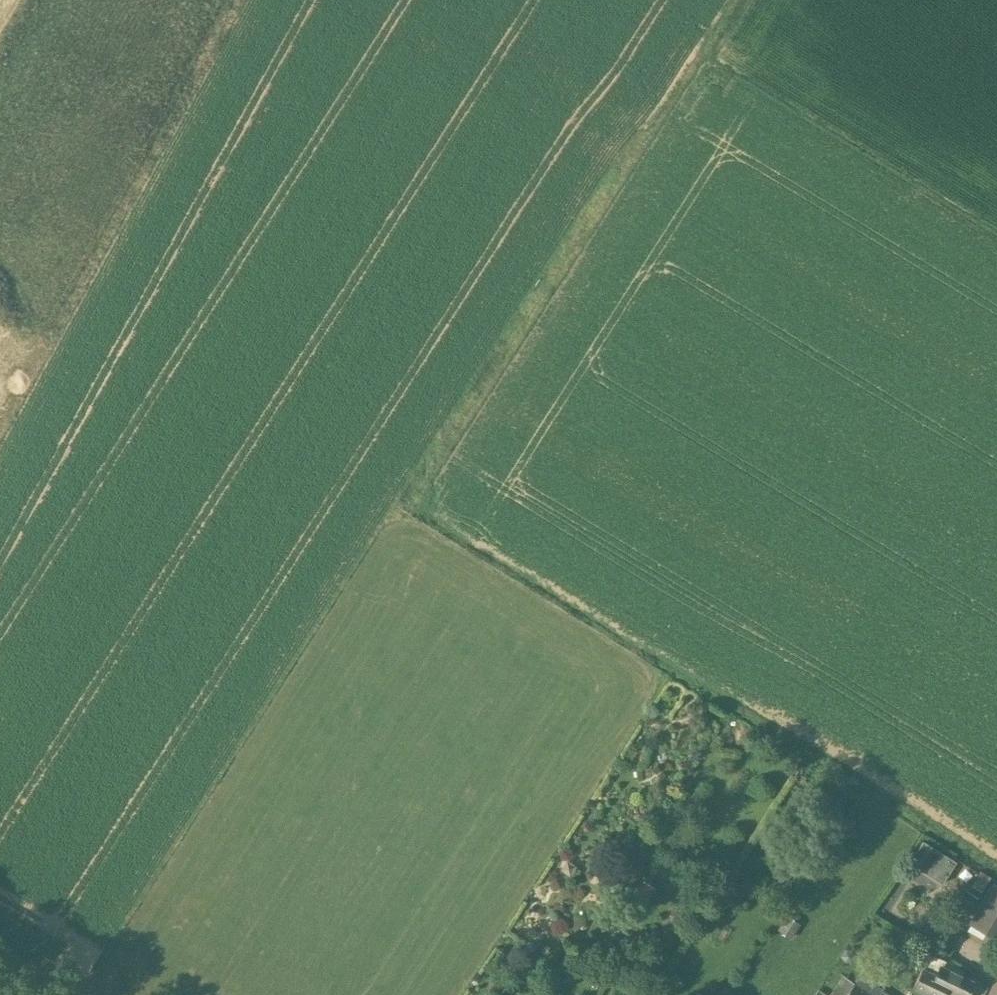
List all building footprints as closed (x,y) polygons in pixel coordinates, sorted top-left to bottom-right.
[(694,714),(699,711),(698,705),(692,703),(688,707),(689,712),(694,714)] [(943,884),(957,862),(923,841),(909,863),(943,884)] [(983,892),(991,877),(981,871),(972,885),(983,892)] [(640,913),(656,887),(644,880),(628,905),(640,913)] [(739,900),(747,889),(737,882),(728,893),(739,900)] [(991,888),(972,924),(996,938),(996,891),(991,888)] [(967,921),(980,898),(966,890),(954,912),(967,921)] [(793,938),(801,924),(787,916),(779,930),(793,938)] [(857,956),(854,950),(847,950),(843,956),(847,962),(853,962),(857,956)] [(914,989),(927,994),(945,994),(946,991),(957,994),(968,994),(974,982),(943,967),(946,961),(930,953),(922,969),(923,970),(914,989)] [(849,994),(871,994),(856,985),(849,994)]
